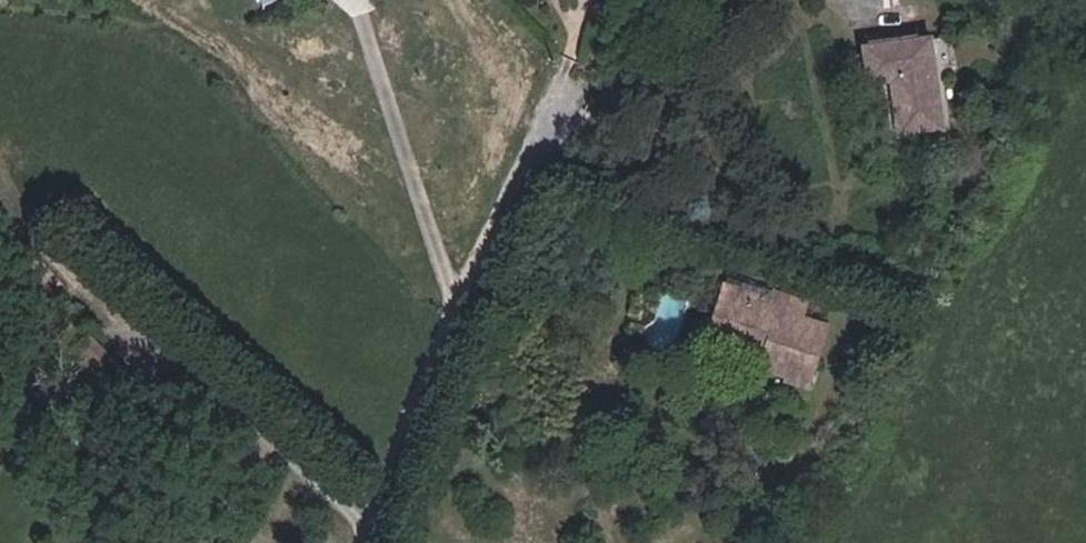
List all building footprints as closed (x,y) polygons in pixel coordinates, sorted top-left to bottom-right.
[(958,70),(956,41),(872,49),(873,53),(857,54),(859,76),(874,75),(875,82),(898,79),(903,136),(945,132),(940,71),(958,70)] [(779,299),(730,284),(710,348),(812,379),(831,318),(809,311),(812,300),(782,290),(779,299)]
